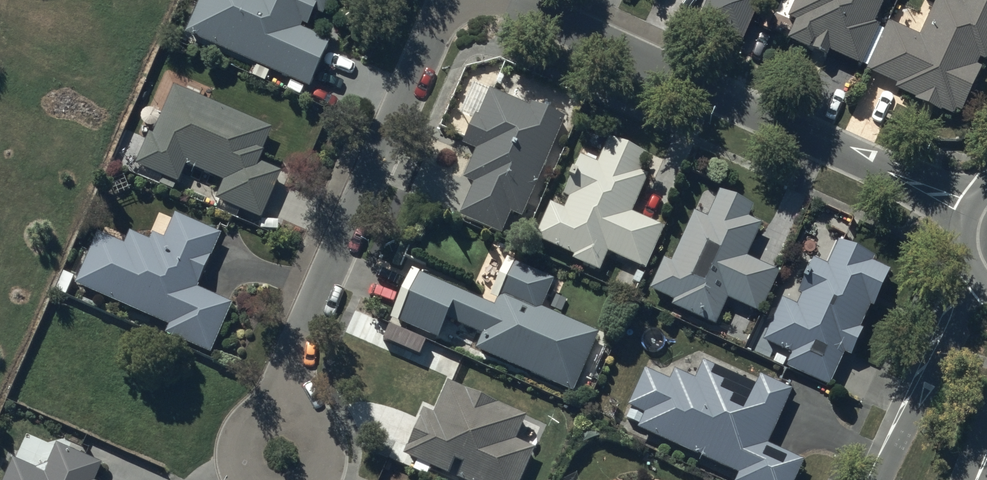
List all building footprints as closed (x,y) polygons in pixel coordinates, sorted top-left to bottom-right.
[(185,32),(310,86),(330,40),(300,27),(302,21),(307,24),(313,12),(321,15),(328,0),(199,0),(185,32)] [(702,23),(745,41),(763,0),(712,0),(702,23)] [(786,16),(797,21),(789,38),(828,57),(831,51),(860,65),(862,61),(868,63),(866,68),(896,82),(893,88),(915,98),(915,100),(940,112),(942,108),(954,113),(957,108),(963,111),(984,67),(977,64),(981,56),(984,58),(986,50),(986,0),(963,0),(962,1),(961,0),(938,0),(921,34),(889,19),(884,30),(878,27),(880,22),(874,19),(884,0),(794,0),(786,16)] [(275,125),(175,85),(155,134),(150,132),(137,164),(177,181),(184,163),(222,178),(215,196),(262,216),(280,171),(259,163),(275,125)] [(531,107),(491,89),(480,114),(475,112),(463,140),(476,146),(462,175),(476,181),(462,212),(502,231),(511,212),(520,216),(566,116),(534,101),(531,107)] [(565,206),(551,201),(536,237),(574,252),(572,257),(601,269),(609,251),(647,267),(665,225),(632,212),(648,175),(639,171),(647,152),(611,137),(599,163),(580,155),(564,194),(569,196),(565,206)] [(710,216),(694,210),(673,261),(664,258),(651,290),(674,299),(672,305),(718,323),(728,299),(760,313),(777,271),(746,258),(760,225),(746,219),(752,205),(720,192),(710,216)] [(125,244),(98,232),(75,282),(168,325),(165,333),(210,353),(233,303),(196,286),(220,234),(175,213),(165,236),(155,232),(151,239),(132,230),(125,244)] [(798,303),(785,296),(764,340),(792,354),(787,364),(829,384),(845,351),(851,354),(863,330),(859,328),(871,303),(875,305),(892,270),(873,261),(876,257),(840,240),(829,263),(817,257),(799,293),(802,294),(798,303)] [(499,309),(417,273),(396,322),(444,343),(453,324),(486,339),(480,353),(577,395),(603,338),(545,312),(557,283),(512,263),(496,299),(502,302),(499,309)] [(804,461),(766,444),(791,389),(761,376),(758,383),(705,360),(697,379),(675,369),(671,379),(645,368),(628,405),(631,406),(627,416),(640,422),(637,427),(738,472),(735,479),(796,479),(804,461)] [(426,414),(406,461),(454,479),(525,479),(536,453),(517,445),(527,420),(449,388),(437,418),(426,414)] [(57,447),(45,475),(13,461),(5,479),(98,479),(103,467),(57,447)]
